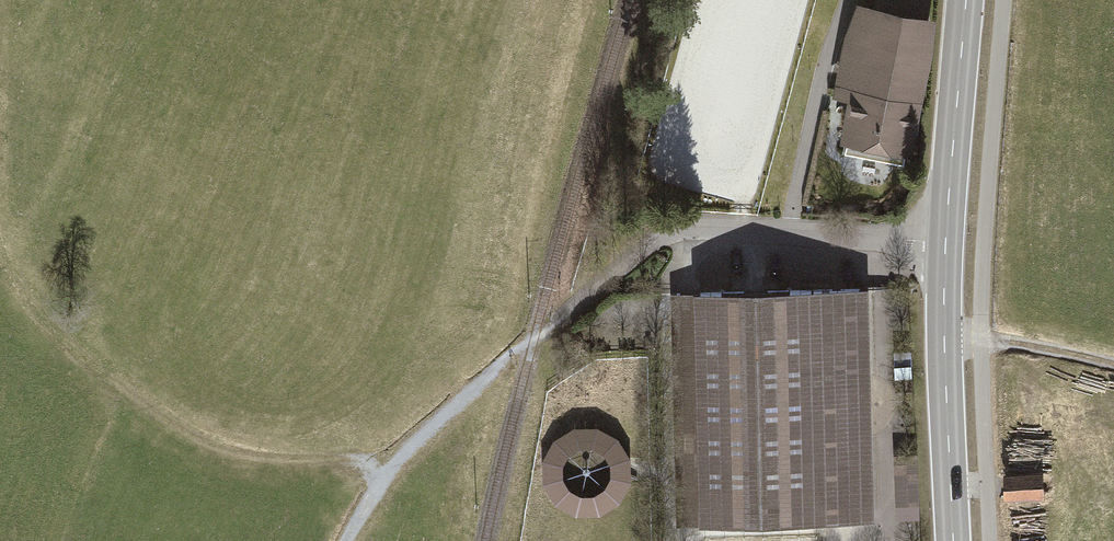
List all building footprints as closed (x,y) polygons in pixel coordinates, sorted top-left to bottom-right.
[(873,11),(861,8),(849,42),(839,92),(855,95),(844,150),(904,162),(925,54),(927,0),(875,0),(873,11)] [(859,288),(676,293),(682,525),(865,521),(859,288)] [(892,361),(893,393),(912,393),(911,360),(892,361)] [(543,484),(555,504),(575,515),(599,515),(619,502),(630,482),(630,458),(617,438),(597,427),(573,428),(553,441),(542,461),(543,484)] [(1041,476),(1002,478),(1003,498),(1042,497),(1041,476)]
